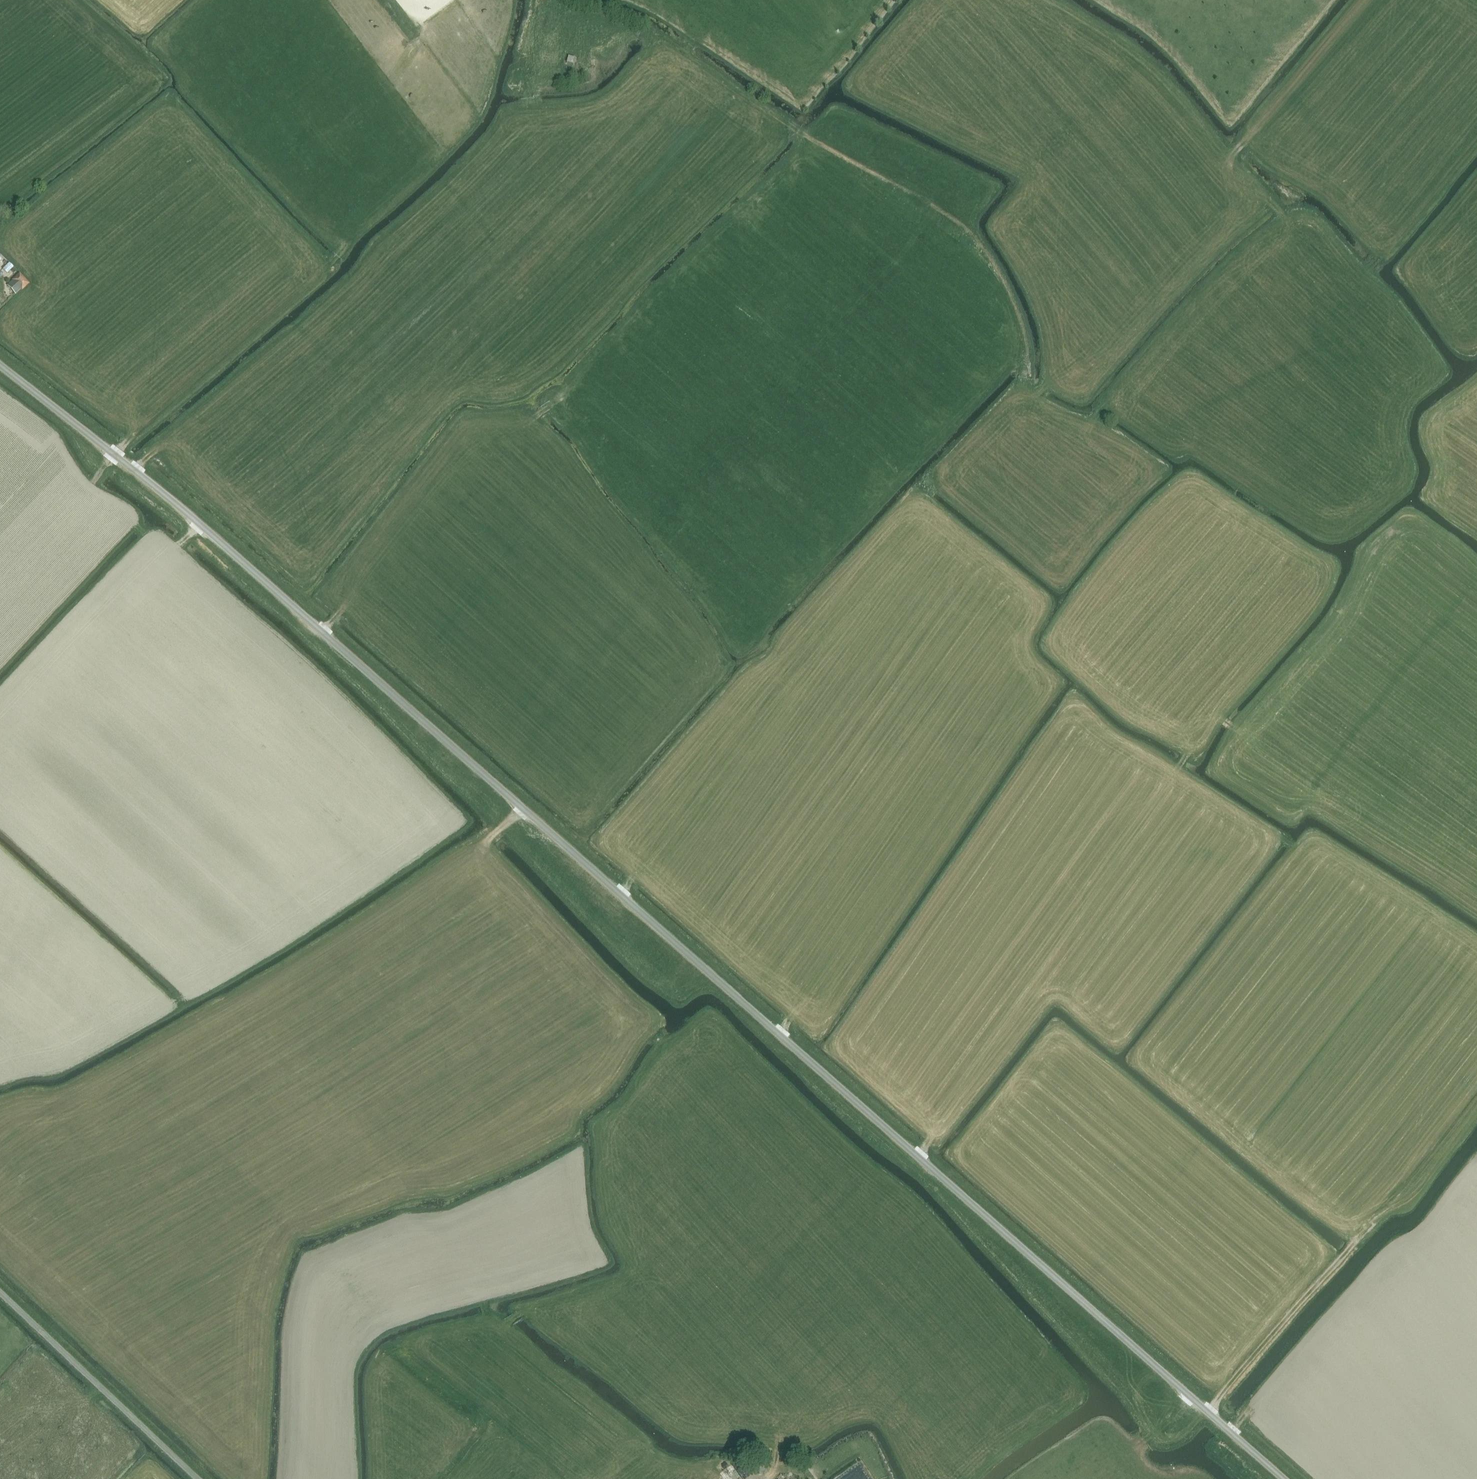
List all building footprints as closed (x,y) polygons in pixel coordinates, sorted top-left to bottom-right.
[(570,55),(569,62),(576,64),(578,56),(570,55)] [(17,276),(13,279),(12,280),(7,286),(16,296),(22,291),(30,284),(20,273),(19,274),(17,276)]
